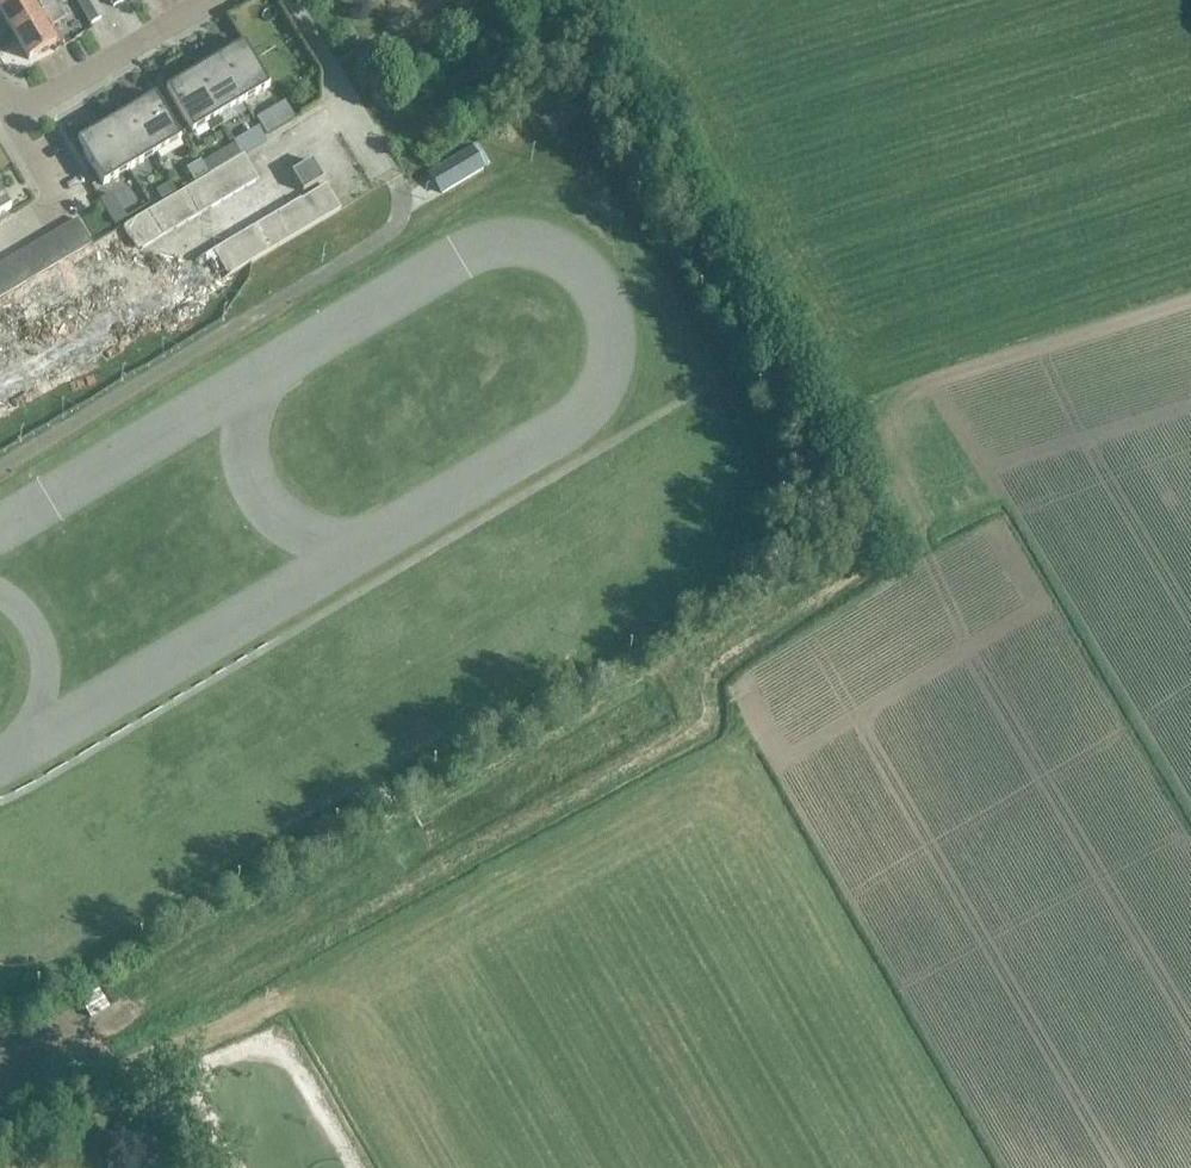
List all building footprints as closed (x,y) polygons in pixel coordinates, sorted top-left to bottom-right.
[(0,9),(0,13),(13,35),(59,8),(58,6),(54,0),(47,0),(38,5),(42,11),(37,14),(29,0),(15,0),(0,9)] [(15,0),(0,0),(0,9),(15,0)] [(102,17),(92,0),(75,0),(89,24),(102,17)] [(127,2),(126,0),(108,0),(114,10),(127,2)] [(59,8),(13,35),(28,61),(55,45),(43,24),(48,21),(52,27),(66,19),(59,8)] [(217,61),(243,104),(269,88),(249,55),(243,45),(219,60),(217,56),(215,57),(217,61)] [(192,75),(218,119),(243,104),(217,61),(194,75),(192,71),(190,72),(192,75)] [(165,90),(191,134),(218,119),(192,75),(168,89),(166,86),(165,87),(167,90),(165,90)] [(128,113),(154,156),(180,141),(154,97),(153,98),(151,95),(150,96),(152,99),(128,113)] [(127,114),(103,128),(128,171),(154,156),(128,113),(126,110),(125,110),(127,114)] [(101,129),(77,143),(83,153),(82,153),(102,186),(128,171),(103,128),(101,125),(99,125),(101,129)] [(241,138),(234,142),(242,157),(250,153),(241,138)] [(240,156),(234,145),(202,164),(208,175),(240,156)] [(470,150),(471,150),(471,149),(428,175),(441,196),(484,171),(483,170),(482,170),(470,150)] [(242,157),(231,164),(245,188),(257,182),(242,157)] [(197,160),(183,169),(191,182),(205,174),(197,160)] [(302,193),(322,181),(311,162),(291,174),(302,193)] [(231,164),(219,171),(234,195),(245,188),(231,164)] [(219,171),(208,177),(222,202),(234,195),(219,171)] [(208,177),(196,184),(211,209),(222,202),(208,177)] [(176,194),(170,184),(155,192),(162,203),(176,194)] [(196,184),(185,191),(199,216),(211,209),(196,184)] [(333,198),(325,186),(300,201),(308,213),(333,198)] [(185,191),(173,198),(188,223),(199,216),(185,191)] [(10,210),(0,192),(0,216),(10,210)] [(173,198),(161,205),(176,229),(188,223),(173,198)] [(340,211),(333,198),(308,213),(315,225),(340,211)] [(288,207),(303,232),(315,225),(308,213),(300,201),(288,207)] [(161,205),(150,212),(164,236),(176,229),(161,205)] [(116,224),(126,218),(119,206),(107,214),(114,226),(116,224)] [(277,214),(291,239),(303,232),(288,207),(277,214)] [(150,212),(138,219),(153,243),(164,236),(150,212)] [(265,221),(280,246),(291,239),(277,214),(265,221)] [(138,219),(127,225),(141,250),(153,243),(138,219)] [(65,227),(79,252),(91,245),(76,220),(65,227)] [(254,228),(268,253),(280,246),(265,221),(254,228)] [(68,259),(79,252),(65,227),(53,234),(68,259)] [(242,235),(257,260),(268,253),(254,228),(242,235)] [(56,265),(68,259),(53,234),(42,241),(56,265)] [(231,242),(245,266),(257,260),(242,235),(231,242)] [(45,272),(56,265),(42,241),(30,248),(45,272)] [(33,279),(45,272),(30,248),(19,255),(33,279)] [(22,286),(33,279),(19,255),(7,261),(22,286)] [(22,286),(7,261),(0,266),(0,275),(10,293),(22,286)] [(57,266),(46,273),(60,298),(72,291),(57,266)] [(49,305),(60,298),(46,273),(34,280),(49,305)] [(10,293),(0,275),(0,299),(10,293)] [(49,305),(34,280),(22,287),(37,312),(49,305)] [(25,318),(37,312),(22,287),(11,294),(25,318)] [(11,294),(0,300),(0,302),(14,325),(25,318),(11,294)] [(0,302),(0,328),(2,332),(14,325),(0,302)] [(100,991),(81,1002),(92,1020),(110,1009),(100,991)]
